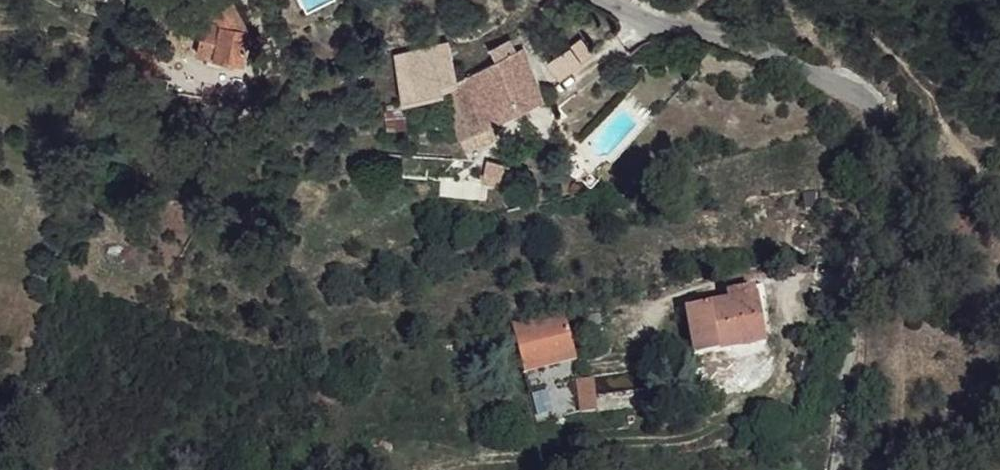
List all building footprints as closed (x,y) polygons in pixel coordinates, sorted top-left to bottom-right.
[(213,8),(225,29),(206,27),(199,54),(244,64),(250,34),(232,0),(225,0),(213,8)] [(517,35),(490,46),(497,59),(523,46),(517,35)] [(583,37),(549,60),(560,75),(594,51),(583,37)] [(432,43),(396,49),(397,103),(443,90),(458,80),(447,63),(436,67),(432,43)] [(458,80),(443,90),(462,140),(546,96),(523,46),(497,59),(458,80)] [(443,90),(397,103),(437,101),(462,140),(443,90)] [(397,103),(381,103),(383,127),(397,127),(397,103)] [(764,296),(727,302),(728,313),(756,308),(758,316),(765,315),(764,296)] [(728,313),(688,319),(697,367),(736,359),(764,354),(758,316),(756,308),(728,313)] [(562,322),(513,329),(521,374),(570,369),(562,322)] [(764,354),(736,359),(737,370),(767,363),(764,354)] [(596,386),(578,388),(583,418),(600,417),(599,403),(596,386)]
